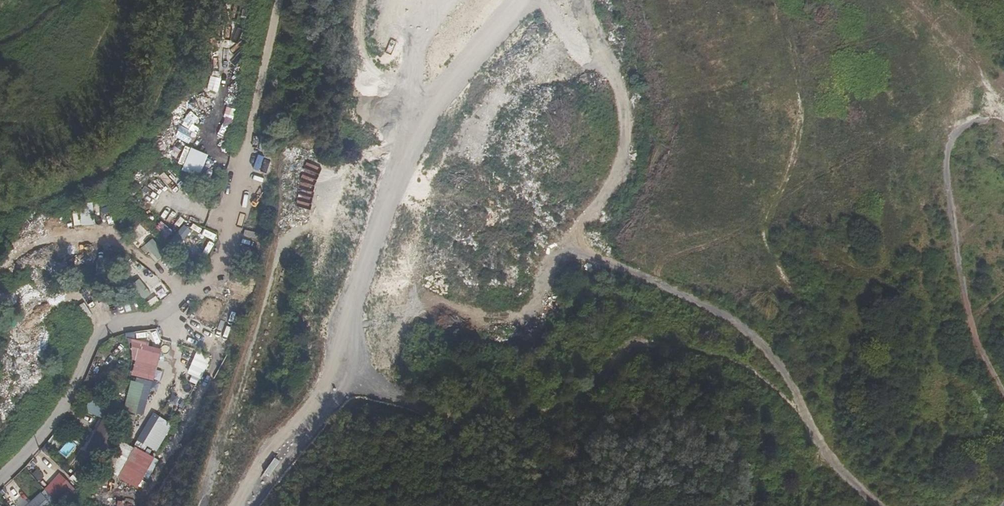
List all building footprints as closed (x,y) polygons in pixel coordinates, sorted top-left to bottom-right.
[(240,63),(243,48),(236,46),(232,62),(240,63)] [(201,55),(204,67),(210,66),(207,54),(201,55)] [(208,107),(211,74),(203,74),(201,106),(208,107)] [(91,205),(77,206),(79,226),(92,225),(91,205)] [(156,227),(174,243),(184,231),(165,215),(156,227)] [(147,246),(157,237),(149,228),(139,236),(147,246)] [(142,301),(150,293),(137,278),(129,285),(142,301)] [(155,297),(145,300),(147,306),(157,303),(155,297)] [(131,376),(152,380),(159,349),(141,345),(141,342),(137,341),(135,351),(137,351),(131,376)] [(125,411),(136,414),(144,385),(133,382),(125,411)] [(84,411),(107,420),(112,406),(89,397),(84,411)] [(153,412),(138,440),(157,451),(172,423),(153,412)] [(85,451),(104,462),(119,439),(114,436),(116,432),(102,423),(85,451)] [(138,490),(154,458),(132,446),(115,478),(138,490)] [(61,477),(45,490),(54,502),(58,505),(61,505),(76,494),(61,477)] [(24,505),(51,505),(50,505),(54,502),(45,490),(41,494),(40,493),(24,505)] [(14,505),(23,505),(28,502),(20,493),(10,501),(14,505)]
